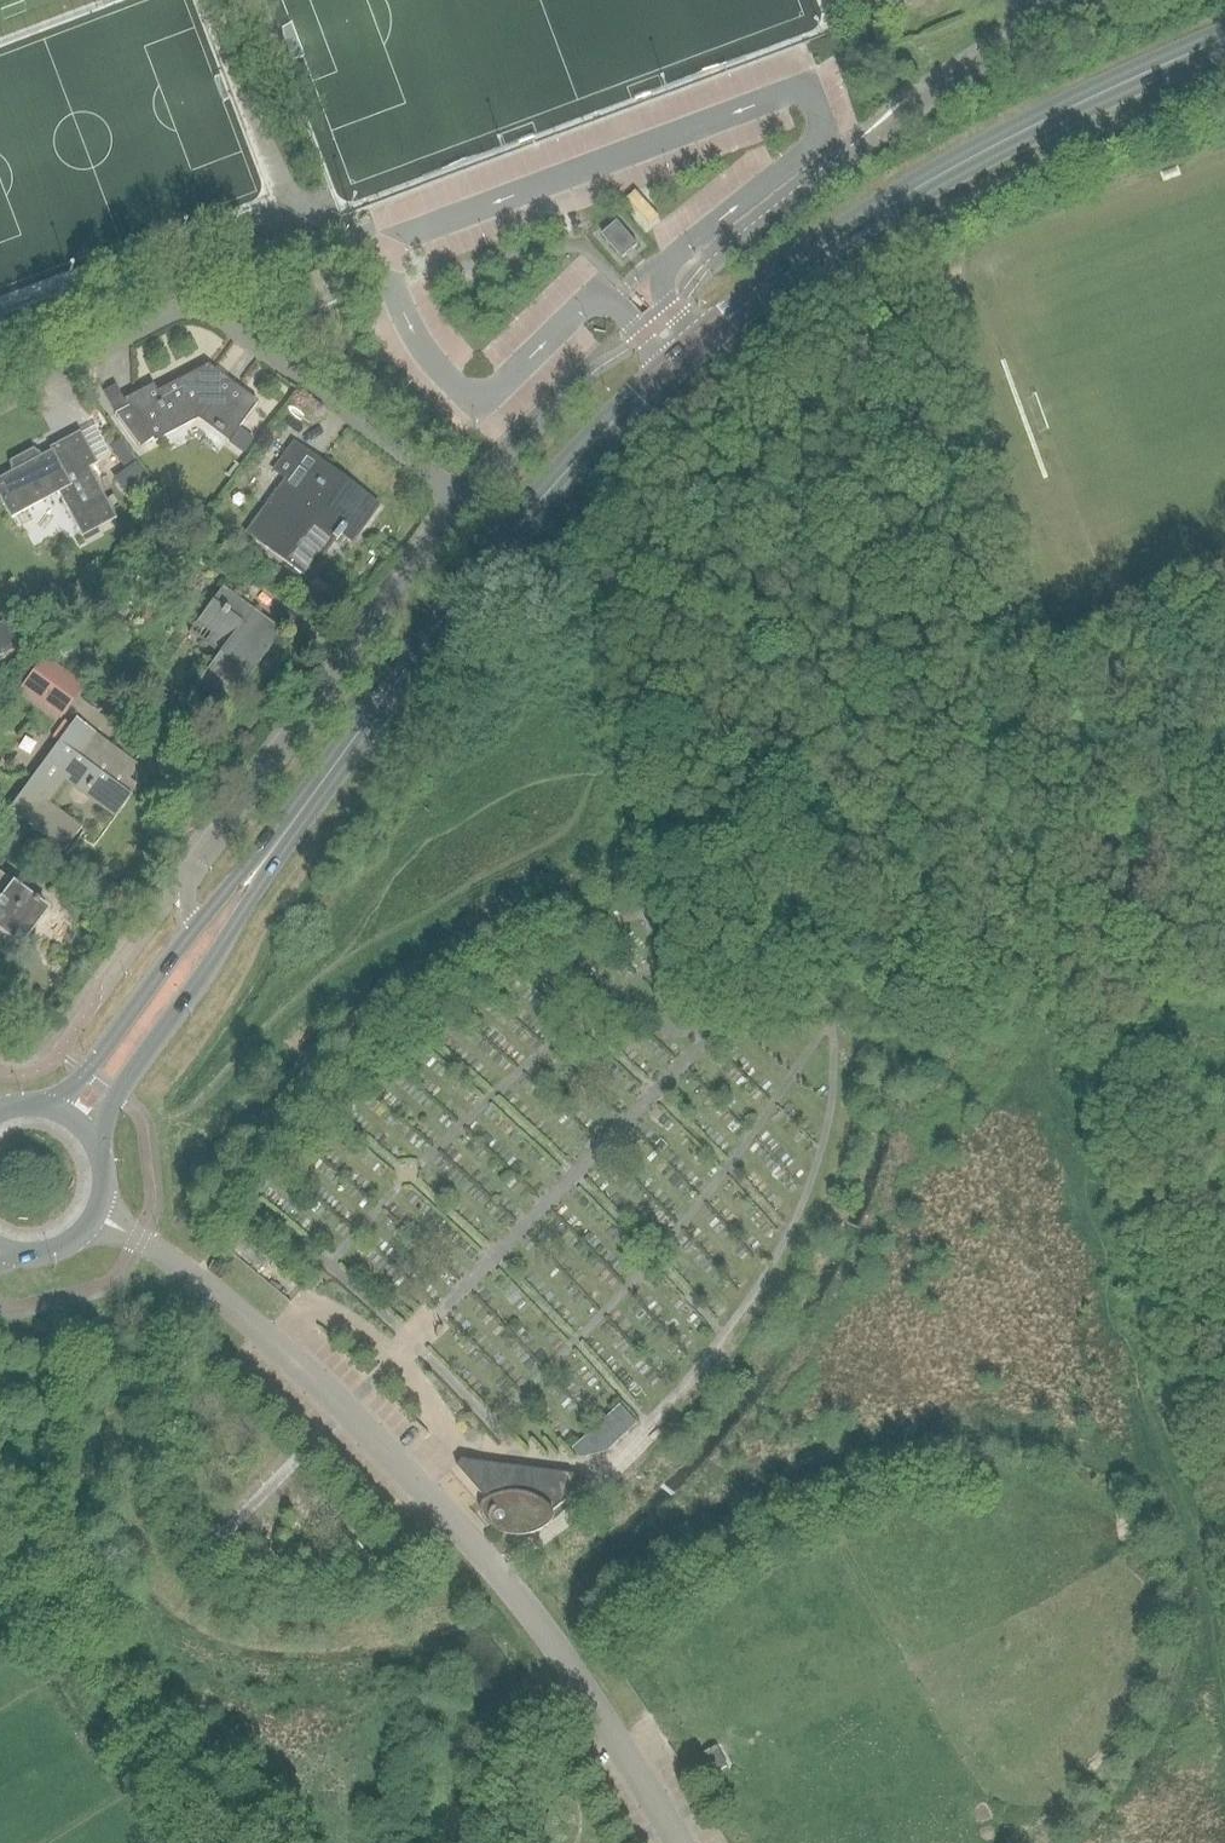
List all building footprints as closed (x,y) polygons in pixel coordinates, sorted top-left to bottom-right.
[(637,246),(618,223),(603,235),(622,258),(637,246)] [(156,392),(151,386),(123,401),(127,407),(114,414),(135,447),(149,440),(151,443),(197,419),(227,441),(256,401),(208,366),(156,392)] [(10,472),(0,477),(0,500),(10,519),(57,493),(81,537),(115,519),(88,469),(112,456),(96,425),(81,433),(80,431),(49,447),(52,453),(42,458),(31,449),(9,461),(10,472)] [(253,439),(238,428),(228,443),(243,453),(253,439)] [(273,469),(286,479),(304,457),(291,446),(285,454),(273,469)] [(294,494),(282,485),(245,534),(304,579),(333,540),(343,547),(375,504),(318,461),(294,494)] [(154,491),(133,464),(114,480),(134,506),(154,491)] [(221,588),(195,624),(224,645),(197,683),(228,706),(281,632),(221,588)] [(44,660),(18,694),(61,726),(87,691),(44,660)] [(69,777),(85,788),(81,794),(85,797),(86,796),(116,817),(138,786),(129,779),(138,767),(74,720),(8,811),(65,852),(81,829),(64,817),(63,818),(44,804),(63,778),(67,780),(69,777)] [(21,943),(48,908),(0,872),(0,928),(21,943)] [(629,1402),(583,1446),(599,1463),(646,1419),(629,1402)] [(572,1475),(461,1461),(456,1467),(494,1510),(491,1514),(489,1518),(490,1523),(493,1527),(497,1530),(501,1532),(506,1534),(510,1535),(515,1536),(520,1536),(525,1536),(529,1535),(534,1534),(539,1532),(542,1530),(544,1526),(545,1524),(544,1521),(544,1519),(581,1490),(572,1475)]
